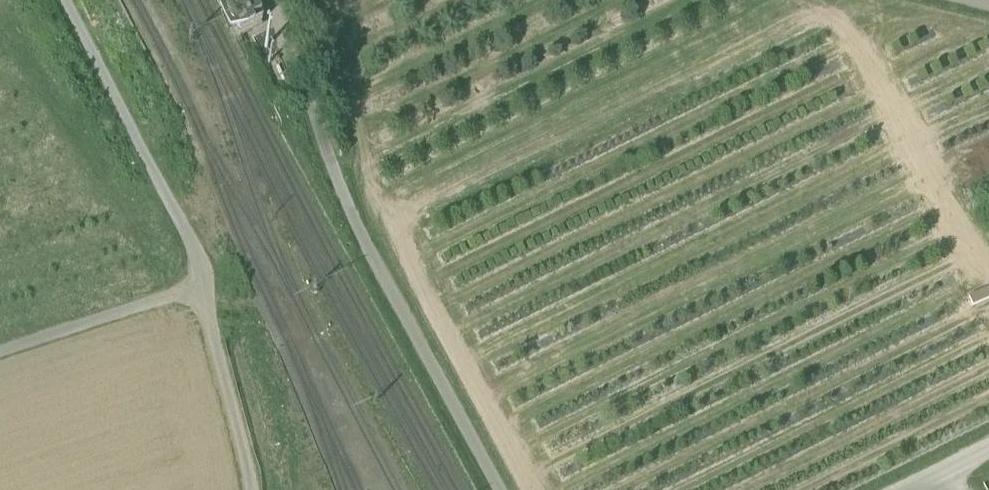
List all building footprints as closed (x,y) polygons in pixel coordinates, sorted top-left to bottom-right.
[(240,32),(262,21),(252,0),(224,0),(240,32)]
